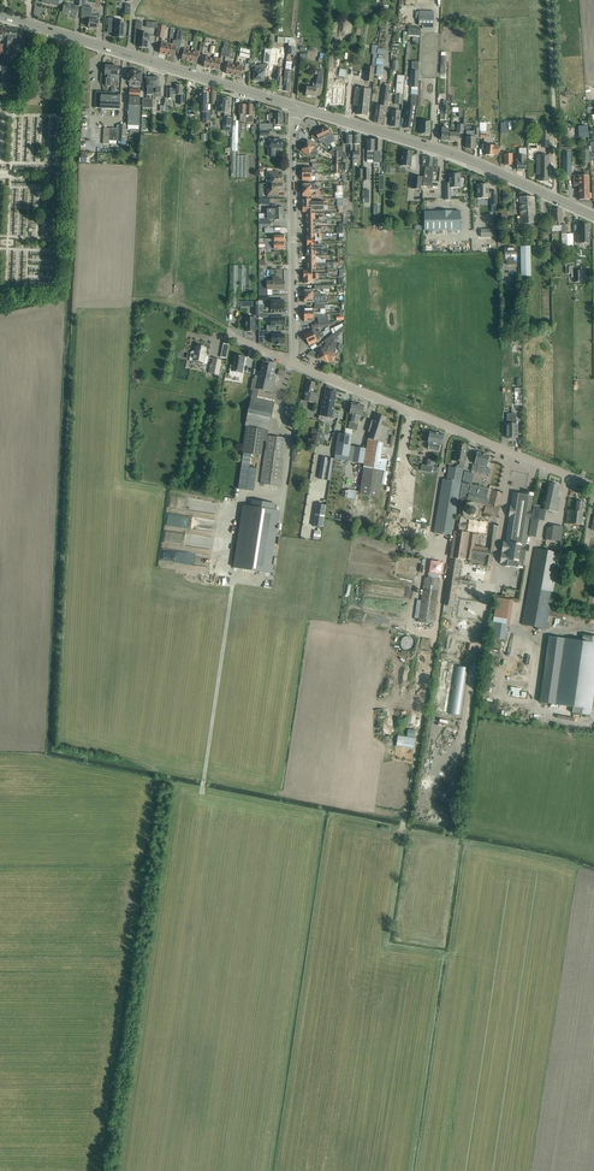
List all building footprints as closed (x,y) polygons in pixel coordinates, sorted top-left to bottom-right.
[(64,6),(63,7),(64,8),(62,12),(76,16),(79,7),(65,3),(64,6)] [(98,28),(98,22),(99,16),(90,15),(89,27),(90,28),(90,29),(92,29),(93,28),(98,28)] [(433,26),(433,16),(419,16),(418,25),(433,26)] [(114,18),(109,18),(108,33),(108,32),(114,32),(114,37),(125,38),(126,23),(113,22),(114,18)] [(138,44),(138,47),(147,48),(148,40),(149,40),(150,34),(140,33),(141,26),(142,26),(142,22),(136,21),(134,44),(134,43),(138,44)] [(157,37),(163,38),(166,26),(159,25),(157,37)] [(421,37),(421,28),(409,27),(409,36),(421,37)] [(18,30),(5,29),(3,55),(12,55),(12,45),(11,45),(11,44),(11,41),(17,41),(18,30)] [(172,46),(169,45),(167,55),(175,56),(178,41),(173,40),(172,46)] [(167,55),(169,45),(166,45),(166,43),(162,42),(160,53),(167,55)] [(241,48),(239,56),(246,57),(247,53),(250,53),(250,50),(241,48)] [(189,61),(191,52),(188,51),(188,50),(184,49),(182,60),(189,61)] [(191,52),(189,61),(197,63),(199,52),(195,51),(194,52),(191,52)] [(211,68),(213,59),(210,58),(210,57),(206,56),(204,67),(211,68)] [(213,59),(211,68),(219,70),(221,59),(217,58),(216,60),(213,59)] [(234,75),(235,66),(232,65),(232,64),(228,63),(226,73),(234,75)] [(239,66),(235,66),(234,75),(241,76),(243,66),(239,65),(239,66)] [(252,65),(251,71),(252,71),(252,70),(254,71),(254,74),(253,80),(254,80),(255,81),(257,82),(258,81),(264,81),(264,75),(265,66),(260,66),(252,65)] [(374,82),(375,68),(368,67),(366,81),(374,82)] [(284,78),(285,73),(282,73),(283,69),(278,68),(277,76),(275,90),(282,91),(284,80),(284,78)] [(346,77),(347,70),(340,68),(339,76),(346,77)] [(284,80),(282,91),(289,92),(291,81),(289,81),(290,70),(285,70),(285,73),(284,78),(284,80)] [(137,86),(137,90),(141,90),(141,86),(140,86),(140,82),(141,82),(142,72),(129,71),(129,77),(128,81),(130,81),(130,86),(137,86)] [(318,71),(317,80),(316,84),(313,83),(312,88),(307,88),(306,95),(316,96),(316,88),(321,88),(323,72),(318,71)] [(153,100),(154,78),(147,78),(146,99),(143,99),(143,108),(153,109),(153,100)] [(153,100),(153,109),(153,114),(156,114),(156,98),(161,98),(162,87),(160,87),(160,78),(154,78),(153,100)] [(397,79),(396,94),(395,104),(402,105),(404,80),(397,79)] [(184,104),(184,100),(184,94),(182,94),(183,86),(176,85),(176,89),(167,88),(167,98),(173,98),(173,94),(179,95),(179,104),(184,104)] [(384,86),(382,101),(381,106),(377,106),(375,116),(374,122),(381,123),(385,123),(386,118),(386,112),(388,102),(387,102),(390,87),(384,86)] [(333,87),(332,103),(343,104),(344,88),(333,87)] [(355,88),(354,104),(353,110),(357,110),(357,115),(367,116),(368,105),(370,105),(371,90),(355,88)] [(129,106),(128,125),(139,126),(140,106),(141,90),(137,90),(130,89),(129,106)] [(96,108),(95,108),(120,109),(120,96),(108,96),(108,93),(97,93),(97,99),(96,108)] [(210,123),(210,119),(210,112),(206,112),(207,93),(200,93),(200,107),(203,107),(203,123),(210,123)] [(230,127),(231,123),(231,117),(229,117),(231,99),(222,98),(220,112),(224,112),(223,127),(230,127)] [(392,110),(391,120),(391,126),(399,127),(400,111),(392,110)] [(274,113),(274,125),(282,125),(282,113),(274,113)] [(233,121),(232,151),(231,176),(246,177),(246,156),(236,156),(236,151),(237,151),(238,133),(244,133),(244,124),(239,124),(239,121),(233,121)] [(430,134),(430,121),(419,121),(419,127),(421,127),(420,134),(430,134)] [(536,131),(536,121),(526,121),(526,131),(536,131)] [(549,123),(542,123),(541,144),(549,144),(549,123)] [(450,141),(450,132),(448,132),(449,128),(445,128),(446,124),(442,124),(441,140),(450,141)] [(450,132),(450,141),(459,142),(460,132),(463,132),(464,124),(458,124),(457,133),(450,132)] [(119,129),(117,129),(110,129),(110,141),(117,141),(119,141),(126,141),(126,126),(119,125),(119,129)] [(326,126),(321,129),(326,141),(329,144),(331,143),(334,142),(333,140),(335,139),(330,129),(328,130),(326,126)] [(467,137),(466,137),(466,142),(466,148),(470,148),(471,149),(473,149),(474,148),(475,148),(475,142),(475,138),(479,138),(478,128),(474,128),(474,131),(466,132),(467,137)] [(315,133),(311,136),(312,138),(315,141),(316,142),(319,140),(321,144),(323,143),(326,146),(329,144),(326,141),(321,129),(315,132),(315,133)] [(269,156),(274,156),(274,149),(283,149),(283,139),(269,139),(269,149),(268,149),(269,156)] [(305,145),(318,154),(319,152),(314,148),(316,145),(308,140),(305,145)] [(318,154),(305,145),(301,151),(308,156),(311,153),(316,156),(318,154)] [(499,146),(483,145),(482,149),(486,149),(486,155),(493,156),(493,154),(498,155),(499,146)] [(410,167),(410,168),(415,169),(416,157),(412,156),(412,152),(403,151),(403,156),(401,156),(401,160),(402,160),(402,166),(410,167)] [(562,152),(563,170),(563,176),(571,176),(571,152),(562,152)] [(512,165),(512,154),(504,154),(504,165),(512,165)] [(526,170),(526,159),(526,154),(516,155),(517,170),(526,170)] [(549,155),(543,155),(537,155),(537,173),(539,173),(539,181),(549,181),(549,155)] [(423,156),(422,162),(422,166),(425,167),(423,181),(424,181),(423,186),(432,187),(433,175),(436,175),(438,159),(433,158),(423,156)] [(271,183),(283,183),(283,175),(276,175),(276,171),(267,172),(267,177),(268,177),(271,177),(271,180),(271,183)] [(451,200),(451,188),(460,188),(460,178),(461,177),(461,175),(460,174),(460,173),(459,173),(456,173),(449,173),(449,183),(445,183),(445,200),(451,200)] [(574,175),(574,180),(574,186),(579,186),(579,200),(589,200),(589,199),(592,199),(592,194),(589,194),(589,175),(574,175)] [(414,176),(412,189),(421,190),(422,176),(414,176)] [(283,183),(271,183),(271,187),(271,189),(268,189),(267,189),(267,195),(271,195),(277,195),(277,191),(283,191),(283,183)] [(477,185),(476,185),(476,188),(477,188),(477,198),(489,198),(489,197),(491,197),(491,205),(497,205),(496,191),(491,191),(491,192),(488,192),(488,184),(481,184),(480,183),(478,183),(477,184),(477,185)] [(519,197),(520,208),(521,224),(536,223),(534,197),(519,197)] [(562,221),(561,215),(561,209),(553,209),(553,221),(552,221),(552,226),(561,226),(560,221),(562,221)] [(424,230),(461,230),(460,211),(424,211),(424,230)] [(589,224),(580,224),(580,236),(577,236),(577,243),(580,243),(589,243),(589,224)] [(493,229),(481,229),(481,237),(493,237),(493,229)] [(284,242),(267,242),(267,245),(269,245),(269,250),(274,249),(274,252),(275,253),(278,253),(279,252),(279,249),(284,249),(284,242)] [(521,276),(531,276),(530,246),(521,246),(521,276)] [(327,248),(322,248),(307,248),(307,256),(311,256),(311,255),(315,255),(315,251),(321,251),(321,252),(327,252),(327,248)] [(517,248),(510,248),(504,248),(504,257),(508,257),(508,261),(507,261),(507,265),(515,264),(515,261),(514,261),(514,257),(517,257),(517,248)] [(252,267),(231,266),(230,305),(236,304),(235,296),(252,296),(252,267)] [(575,271),(575,282),(581,282),(584,282),(584,276),(581,276),(581,271),(575,271)] [(267,280),(259,280),(259,295),(268,295),(267,289),(284,290),(284,282),(278,282),(278,276),(273,277),(273,281),(267,281),(267,280)] [(258,301),(258,305),(263,305),(263,301),(269,301),(269,296),(259,296),(259,301),(258,301)] [(320,302),(320,296),(304,296),(304,302),(314,302),(314,305),(325,305),(325,302),(320,302)] [(284,300),(271,300),(271,309),(284,309),(284,300)] [(246,318),(246,331),(255,331),(254,317),(246,318)] [(276,326),(285,326),(284,317),(271,317),(271,328),(276,328),(276,326)] [(333,334),(342,327),(340,325),(331,329),(333,334)] [(322,331),(325,335),(331,331),(329,327),(322,331)] [(342,327),(333,334),(330,336),(332,339),(333,341),(344,330),(342,327)] [(306,339),(321,333),(320,331),(317,332),(313,334),(311,330),(304,334),(306,339)] [(321,333),(306,339),(309,345),(317,341),(317,340),(323,337),(321,333)] [(281,343),(285,343),(285,334),(271,334),(271,343),(276,343),(276,345),(281,345),(281,343)] [(331,346),(329,345),(323,361),(329,363),(329,362),(333,364),(337,354),(334,353),(338,343),(335,341),(335,340),(337,341),(338,337),(333,341),(331,346)] [(227,358),(230,344),(224,343),(221,357),(227,358)] [(323,361),(329,345),(325,344),(323,351),(320,350),(317,358),(323,361)] [(190,359),(207,363),(208,357),(204,356),(206,348),(201,347),(196,346),(195,353),(191,352),(190,359)] [(230,365),(230,370),(242,372),(243,366),(244,366),(243,366),(243,364),(244,364),(244,363),(243,363),(244,357),(235,355),(233,365),(230,365)] [(209,373),(218,375),(221,360),(213,358),(211,367),(210,367),(209,373)] [(252,379),(251,390),(253,390),(253,389),(259,390),(262,390),(269,362),(263,361),(260,376),(255,375),(254,379),(252,379)] [(269,362),(262,390),(273,393),(276,376),(273,375),(275,364),(269,362)] [(308,381),(306,387),(303,400),(315,403),(316,399),(317,393),(313,392),(315,383),(308,381)] [(246,426),(242,452),(243,452),(244,452),(251,454),(259,455),(261,455),(261,453),(264,435),(264,430),(268,431),(274,403),(257,399),(259,390),(253,389),(253,390),(252,394),(247,415),(245,426),(246,426)] [(324,400),(323,400),(321,415),(335,416),(336,410),(333,410),(336,392),(326,390),(324,400)] [(352,403),(351,409),(350,414),(349,417),(350,417),(348,429),(357,431),(358,423),(360,416),(362,416),(363,411),(364,405),(352,403)] [(386,417),(376,414),(368,439),(384,443),(389,428),(383,426),(386,417)] [(439,445),(441,446),(443,434),(430,432),(425,431),(424,436),(429,437),(428,443),(429,443),(428,449),(435,451),(435,450),(438,451),(439,445)] [(352,435),(338,433),(334,459),(363,464),(366,448),(350,446),(352,435)] [(280,486),(287,438),(268,436),(261,483),(280,486)] [(467,445),(458,443),(457,451),(455,451),(453,461),(460,461),(459,465),(458,465),(456,467),(455,468),(463,469),(465,462),(464,462),(467,445)] [(486,467),(487,467),(490,455),(477,452),(474,464),(478,465),(477,466),(472,465),(471,471),(489,475),(490,469),(485,468),(486,467)] [(334,457),(322,456),(319,478),(330,480),(334,457)] [(455,468),(449,467),(447,480),(442,479),(434,533),(452,536),(463,469),(455,468)] [(464,472),(461,484),(468,485),(471,473),(464,472)] [(548,483),(545,499),(545,500),(542,499),(540,509),(536,508),(540,509),(549,511),(551,502),(550,501),(554,484),(548,483)] [(502,493),(489,490),(470,486),(468,485),(461,484),(444,599),(455,601),(455,600),(455,601),(458,584),(460,584),(460,583),(469,585),(470,580),(461,578),(461,577),(459,577),(461,564),(460,563),(461,559),(465,560),(465,559),(471,560),(470,563),(491,566),(497,520),(498,520),(500,510),(499,510),(502,493)] [(560,485),(554,484),(550,501),(551,502),(549,511),(558,513),(560,502),(561,496),(557,496),(560,485)] [(534,493),(525,492),(525,494),(513,493),(511,506),(510,506),(509,516),(510,516),(506,542),(503,542),(502,552),(503,552),(503,553),(502,552),(500,562),(502,563),(502,565),(522,568),(522,566),(523,566),(534,493)] [(243,505),(234,567),(237,568),(243,568),(244,569),(266,572),(269,572),(275,535),(279,511),(274,510),(275,504),(251,500),(250,506),(243,505)] [(568,510),(567,516),(566,523),(582,525),(584,508),(584,502),(576,501),(575,511),(568,510)] [(317,503),(313,526),(323,528),(326,505),(317,503)] [(560,546),(562,526),(547,524),(544,544),(560,546)] [(414,552),(414,543),(406,543),(405,551),(414,552)] [(535,548),(522,624),(546,628),(559,552),(535,548)] [(417,600),(415,618),(418,618),(418,621),(433,624),(438,591),(440,580),(437,579),(438,574),(428,573),(427,578),(425,577),(423,588),(421,600),(417,600)] [(460,592),(459,601),(473,602),(474,594),(460,592)] [(509,625),(513,600),(497,597),(492,622),(509,625)] [(362,614),(361,621),(366,621),(375,623),(375,622),(382,623),(382,621),(385,621),(386,618),(362,614)] [(593,709),(593,636),(584,635),(583,640),(549,636),(541,703),(574,706),(573,713),(593,715),(593,709)] [(415,749),(417,738),(398,735),(397,746),(415,749)]
